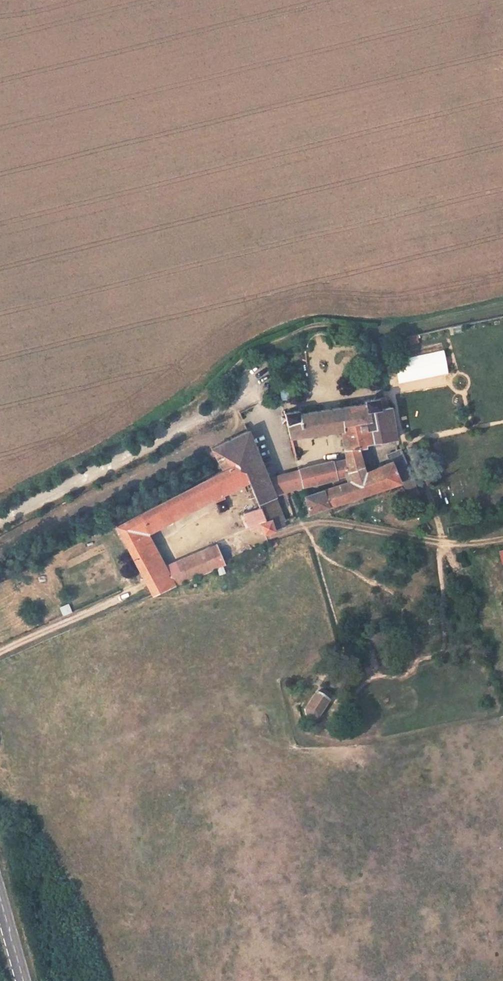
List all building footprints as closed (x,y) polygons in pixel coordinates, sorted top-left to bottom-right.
[(346,480),(303,494),(308,509),(384,483),(385,486),(390,484),(402,478),(393,457),(366,469),(358,444),(397,435),(391,402),(379,404),(377,394),(361,396),(361,400),(299,409),(299,406),(285,408),(292,434),(295,434),(341,427),(344,454),(296,465),(269,472),(277,489),(301,481),(343,471),(346,480)] [(269,472),(247,428),(206,447),(217,467),(208,473),(217,495),(246,480),(255,498),(277,489),(269,472)] [(148,528),(217,495),(208,473),(116,521),(154,591),(228,557),(219,540),(167,563),(148,528)] [(258,507),(265,518),(262,521),(268,529),(269,530),(286,523),(283,516),(287,515),(283,505),(277,489),(255,498),(258,506),(258,507)] [(258,507),(258,506),(245,510),(252,526),(259,523),(263,531),(268,529),(262,521),(265,518),(258,507)] [(63,616),(72,613),(69,603),(60,606),(63,616)] [(313,721),(331,700),(322,692),(316,687),(299,708),(297,715),(305,722),(313,721)]
